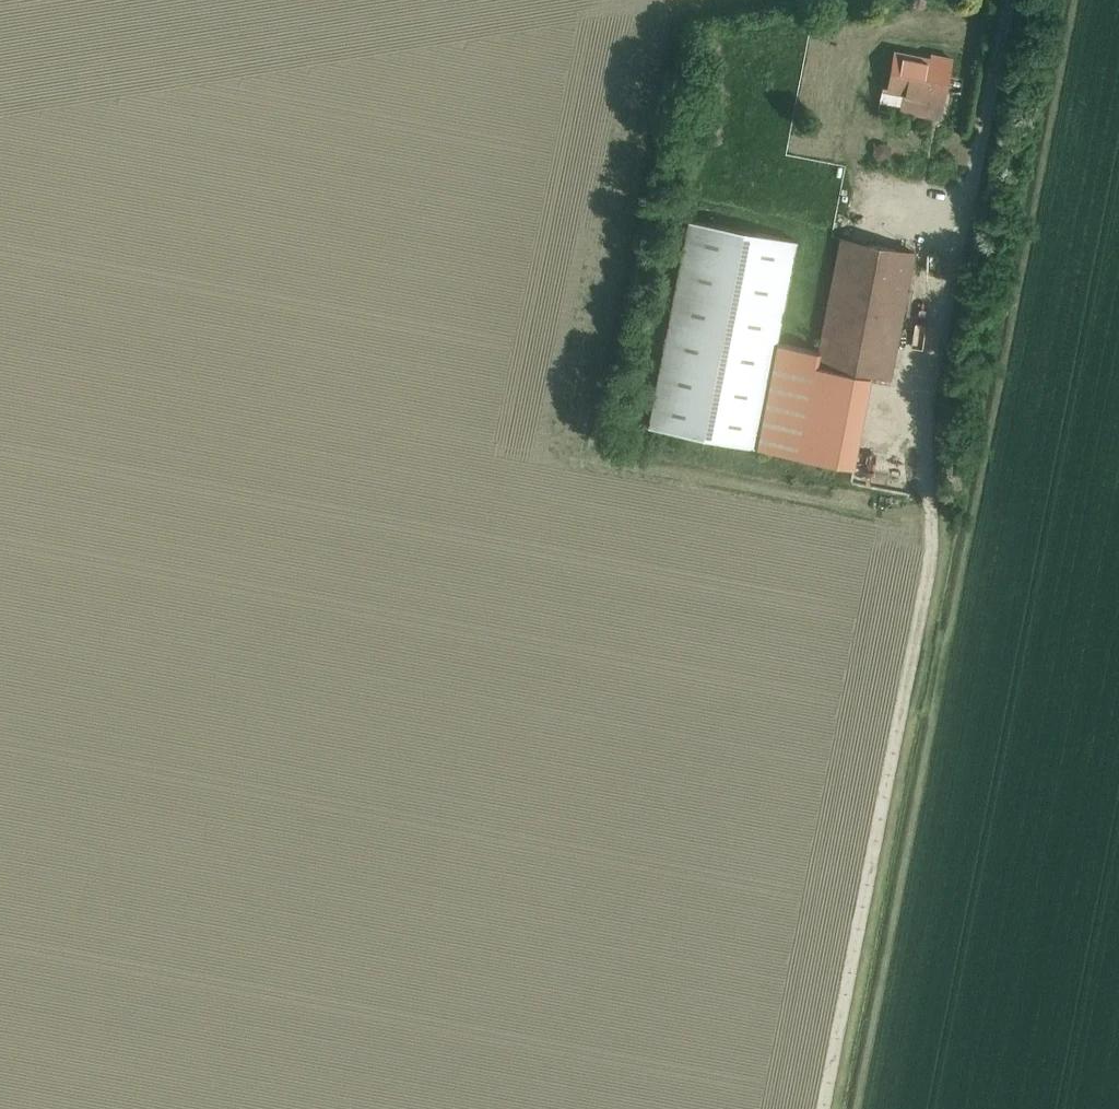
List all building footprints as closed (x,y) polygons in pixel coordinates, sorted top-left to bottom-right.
[(941,112),(951,58),(932,54),(931,59),(895,52),(888,89),(904,92),(901,110),(923,114),(924,108),(941,112)] [(688,219),(648,425),(756,446),(776,342),(796,240),(688,219)] [(841,238),(819,350),(816,363),(870,374),(890,378),(914,252),(841,238)] [(819,350),(776,342),(756,446),(852,465),(870,374),(816,363),(819,350)]
